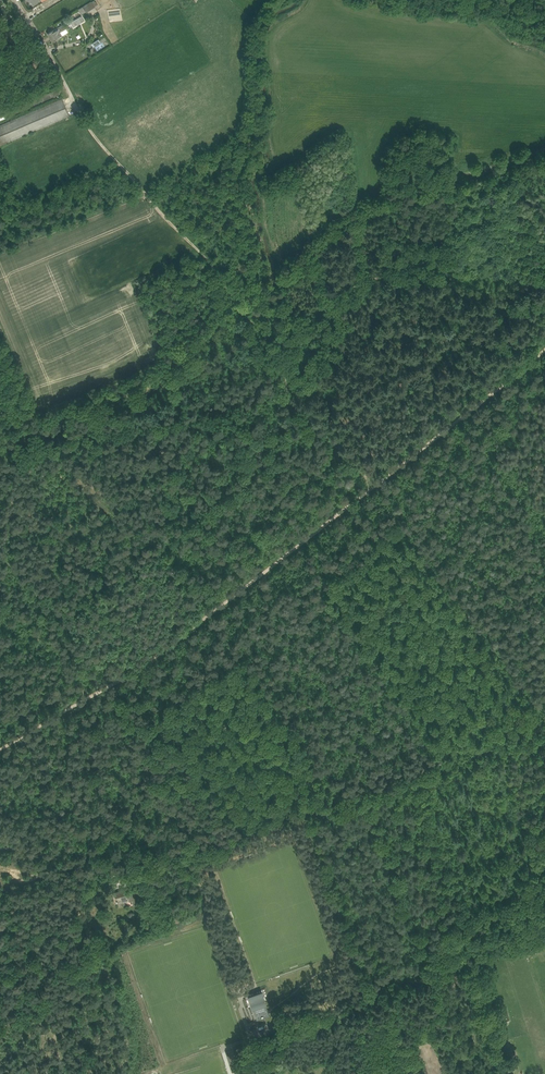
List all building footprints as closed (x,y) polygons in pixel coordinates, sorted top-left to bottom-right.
[(94,7),(93,3),(91,1),(83,6),(78,9),(81,15),(86,12),(95,7),(94,7)] [(81,17),(71,23),(73,27),(84,21),(81,17)] [(66,29),(63,24),(48,34),(53,42),(64,35),(62,32),(66,29)] [(99,39),(91,44),(93,47),(101,42),(99,39)] [(58,89),(7,111),(10,117),(61,95),(58,89)] [(0,126),(0,145),(69,115),(62,99),(0,126)] [(9,118),(6,112),(0,114),(0,121),(9,118)] [(127,889),(115,892),(117,901),(125,899),(126,901),(129,900),(129,901),(133,900),(134,905),(139,904),(136,893),(135,890),(131,892),(131,893),(128,893),(127,889)] [(264,1017),(270,1015),(266,1005),(265,1002),(262,994),(250,998),(254,1009),(257,1019),(262,1017),(264,1017)] [(226,1052),(231,1068),(239,1066),(234,1049),(226,1052)] [(421,1053),(416,1055),(420,1065),(422,1071),(426,1069),(424,1064),(425,1063),(421,1053)]
